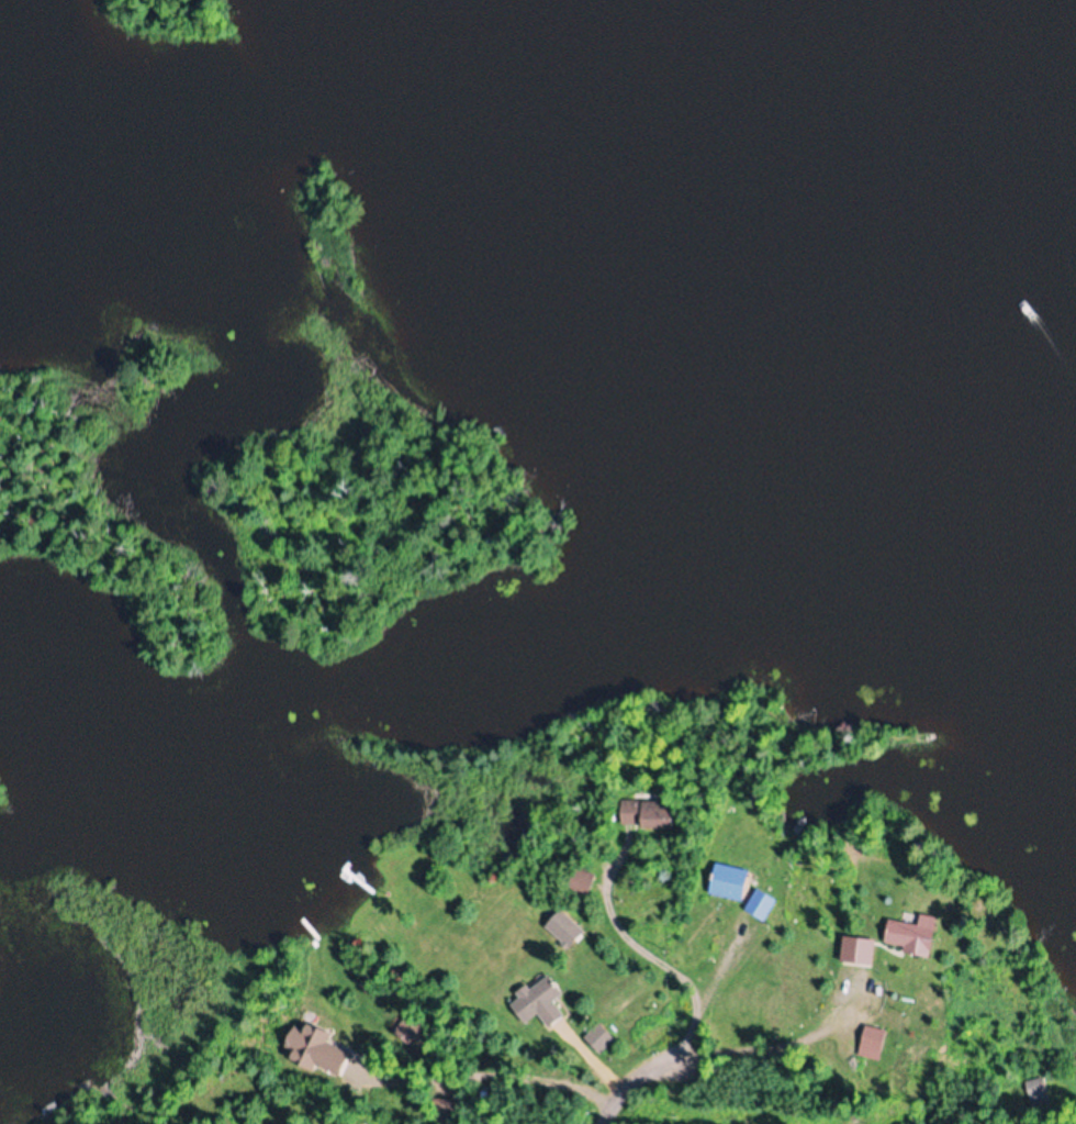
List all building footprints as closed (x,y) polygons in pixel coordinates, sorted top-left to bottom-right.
[(673,828),(673,803),(644,803),(644,828),(673,828)] [(750,873),(717,864),(708,894),(742,903),(750,873)] [(746,912),(765,922),(776,900),(756,891),(746,912)] [(930,958),(937,919),(920,916),(918,927),(889,922),(884,950),(930,958)] [(875,941),(843,938),(841,964),(873,966),(875,941)] [(428,1023),(408,1009),(392,1033),(411,1046),(428,1023)] [(583,1040),(599,1055),(614,1039),(599,1024),(583,1040)] [(886,1031),(865,1026),(860,1047),(881,1052),(886,1031)] [(454,1099),(432,1099),(432,1123),(454,1123),(454,1099)]
